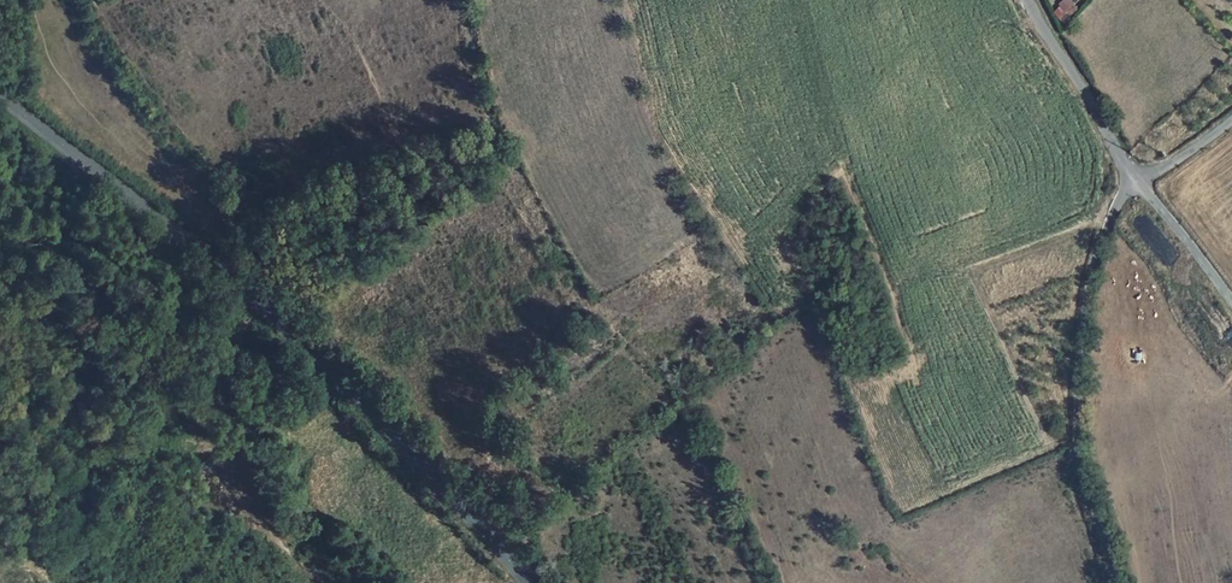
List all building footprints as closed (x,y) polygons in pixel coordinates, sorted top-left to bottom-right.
[(1062,23),(1078,10),(1070,0),(1065,0),(1052,10),(1062,23)] [(871,557),(863,542),(853,546),(862,562),(871,557)]
